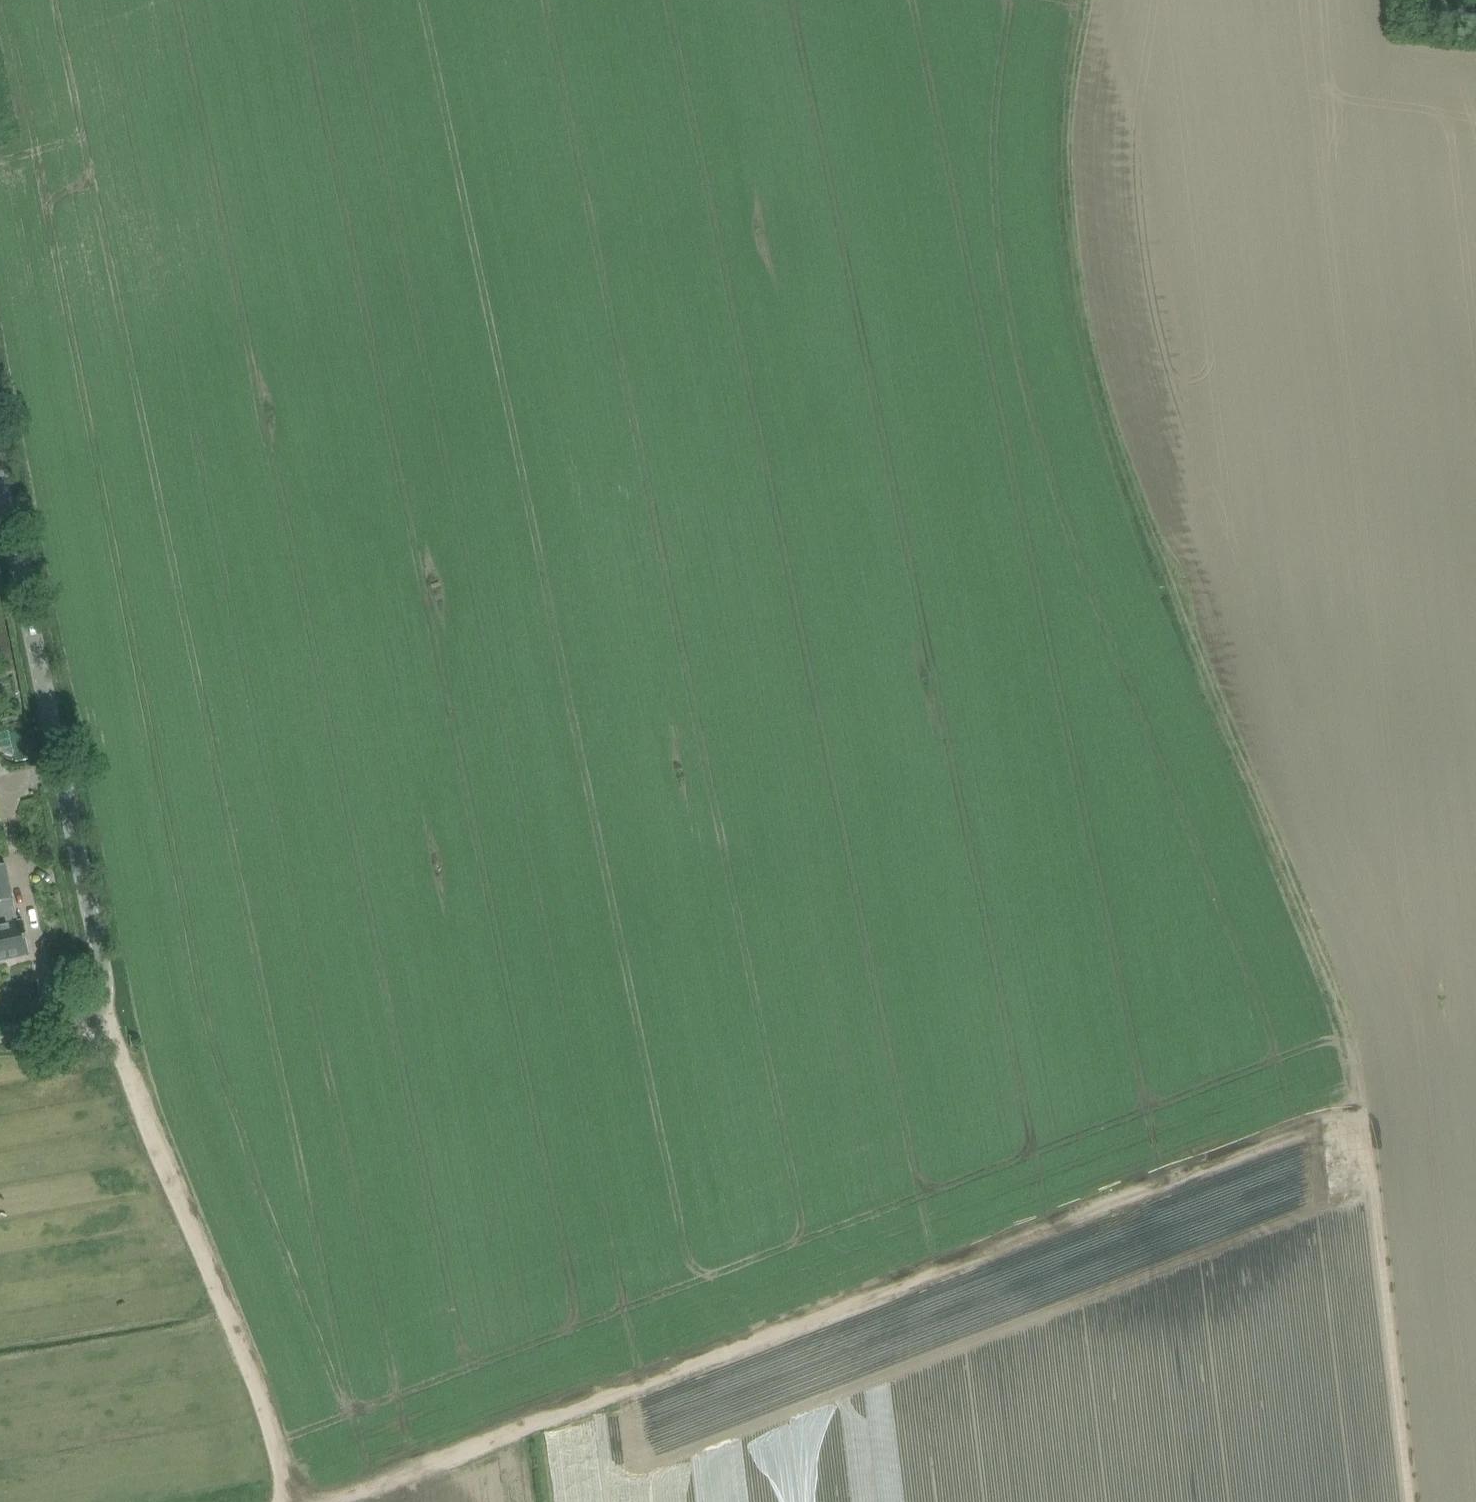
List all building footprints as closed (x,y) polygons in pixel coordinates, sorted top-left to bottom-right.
[(7,863),(0,865),(0,961),(31,954),(24,920),(19,921),(7,863)]
